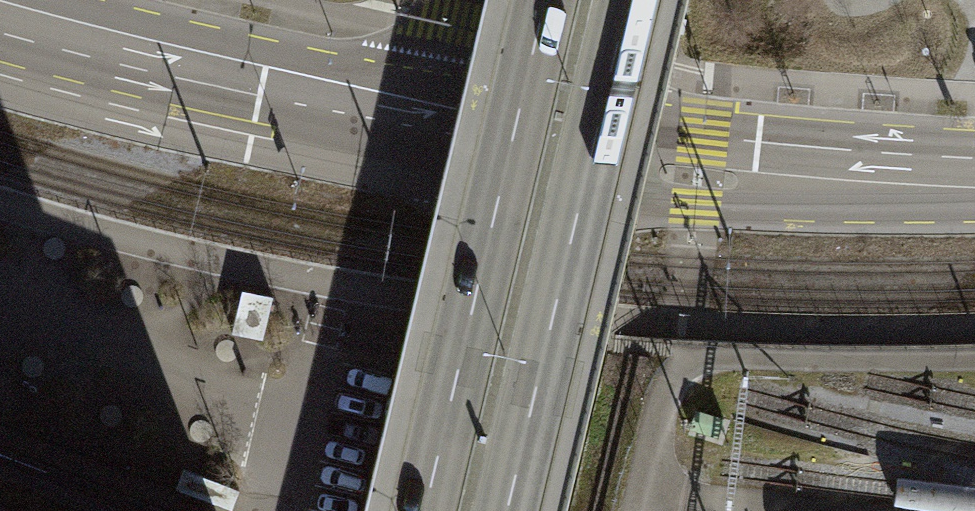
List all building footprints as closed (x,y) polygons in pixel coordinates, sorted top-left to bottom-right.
[(272,296),(242,290),(232,333),(262,339),(272,296)] [(0,448),(0,510),(166,510),(0,448)] [(182,469),(175,489),(231,510),(239,490),(182,469)]
